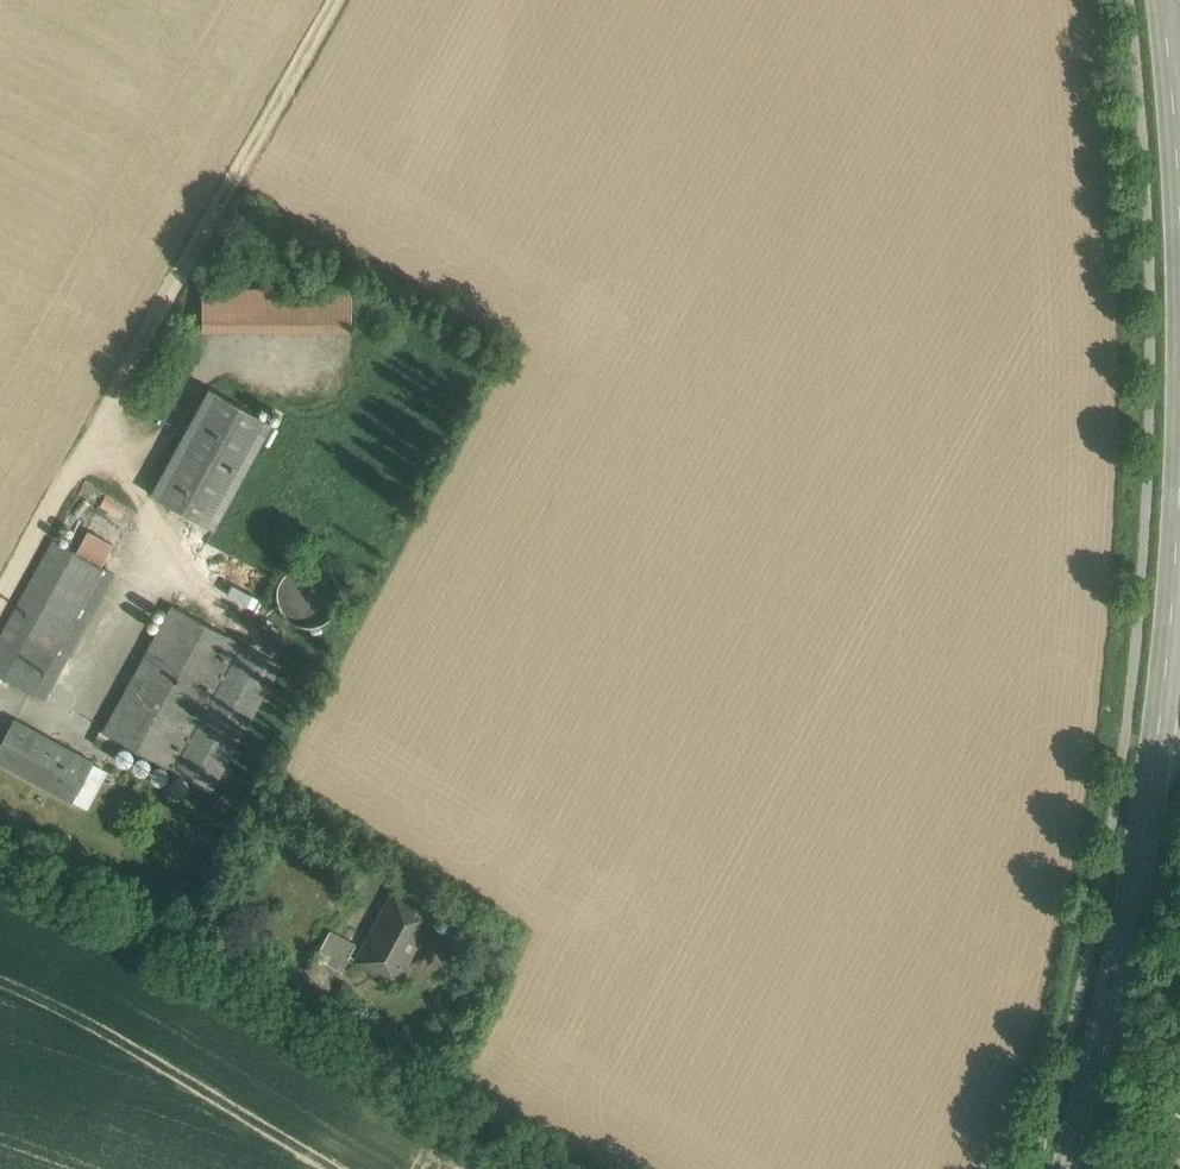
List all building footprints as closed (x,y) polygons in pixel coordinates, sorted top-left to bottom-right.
[(205,284),(205,323),(357,322),(357,283),(205,284)] [(210,388),(152,494),(215,528),(273,422),(210,388)] [(77,552),(54,539),(19,604),(69,631),(104,567),(102,566),(113,545),(88,531),(77,552)] [(339,607),(341,594),(339,582),(331,572),(321,565),(309,563),(297,565),(286,572),(280,583),(277,595),(280,607),(287,618),(297,624),(309,627),(322,624),(332,617),(339,607)] [(19,604),(0,638),(0,675),(35,694),(69,631),(19,604)] [(173,604),(104,731),(170,767),(239,641),(173,604)] [(239,641),(170,767),(210,789),(279,663),(239,641)] [(14,718),(0,744),(0,761),(73,801),(73,800),(94,763),(94,762),(14,718)] [(94,763),(73,800),(86,807),(106,770),(94,763)] [(393,893),(357,960),(398,982),(434,915),(393,893)] [(330,930),(315,957),(328,964),(343,937),(330,930)] [(343,937),(328,964),(342,971),(356,944),(343,937)]
